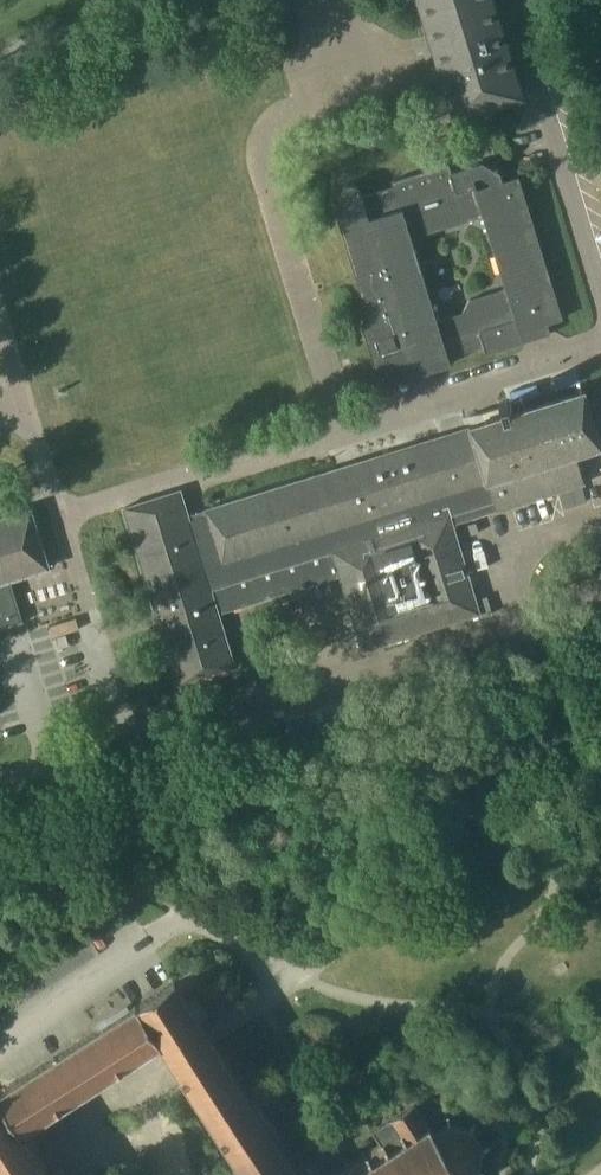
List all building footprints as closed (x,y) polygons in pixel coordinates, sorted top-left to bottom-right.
[(454,118),(525,96),(496,0),(417,0),(454,118)] [(563,318),(519,176),(477,189),(470,167),(452,172),(449,163),(392,181),(393,185),(362,195),(360,189),(358,186),(355,184),(352,183),(349,184),(346,185),(344,188),(343,191),(343,194),(346,204),(345,205),(348,214),(338,217),(371,322),(362,325),(378,375),(414,364),(412,359),(422,356),(427,372),(451,364),(449,357),(484,346),(486,353),(524,341),(521,331),(563,318)] [(597,425),(595,421),(585,390),(580,392),(580,391),(575,392),(576,393),(560,398),(559,397),(555,398),(555,399),(540,404),(539,403),(535,405),(535,406),(519,410),(515,411),(515,412),(512,413),(508,402),(499,405),(502,416),(470,426),(470,427),(466,428),(279,486),(206,509),(206,510),(189,515),(181,489),(124,507),(179,683),(236,666),(219,613),(340,575),(363,649),(481,613),(454,523),(497,510),(585,483),(576,456),(583,454),(582,453),(598,448),(599,449),(600,448),(600,439),(597,425)] [(39,537),(31,509),(0,519),(0,628),(26,620),(25,619),(22,620),(9,579),(48,567),(39,537)] [(287,1159),(215,1043),(214,1042),(204,1025),(203,1024),(200,1019),(209,1013),(199,997),(209,991),(195,968),(169,984),(0,1093),(0,1174),(67,1174),(61,1166),(50,1172),(24,1132),(25,1131),(161,1045),(164,1050),(175,1068),(244,1174),(243,1174),(297,1174),(287,1159)] [(374,1131),(381,1143),(332,1174),(472,1174),(479,1171),(484,1174),(486,1173),(480,1169),(484,1149),(491,1148),(490,1145),(484,1146),(473,1128),(477,1122),(475,1121),(471,1126),(449,1121),(448,1115),(446,1115),(447,1122),(432,1128),(417,1104),(374,1131)]
